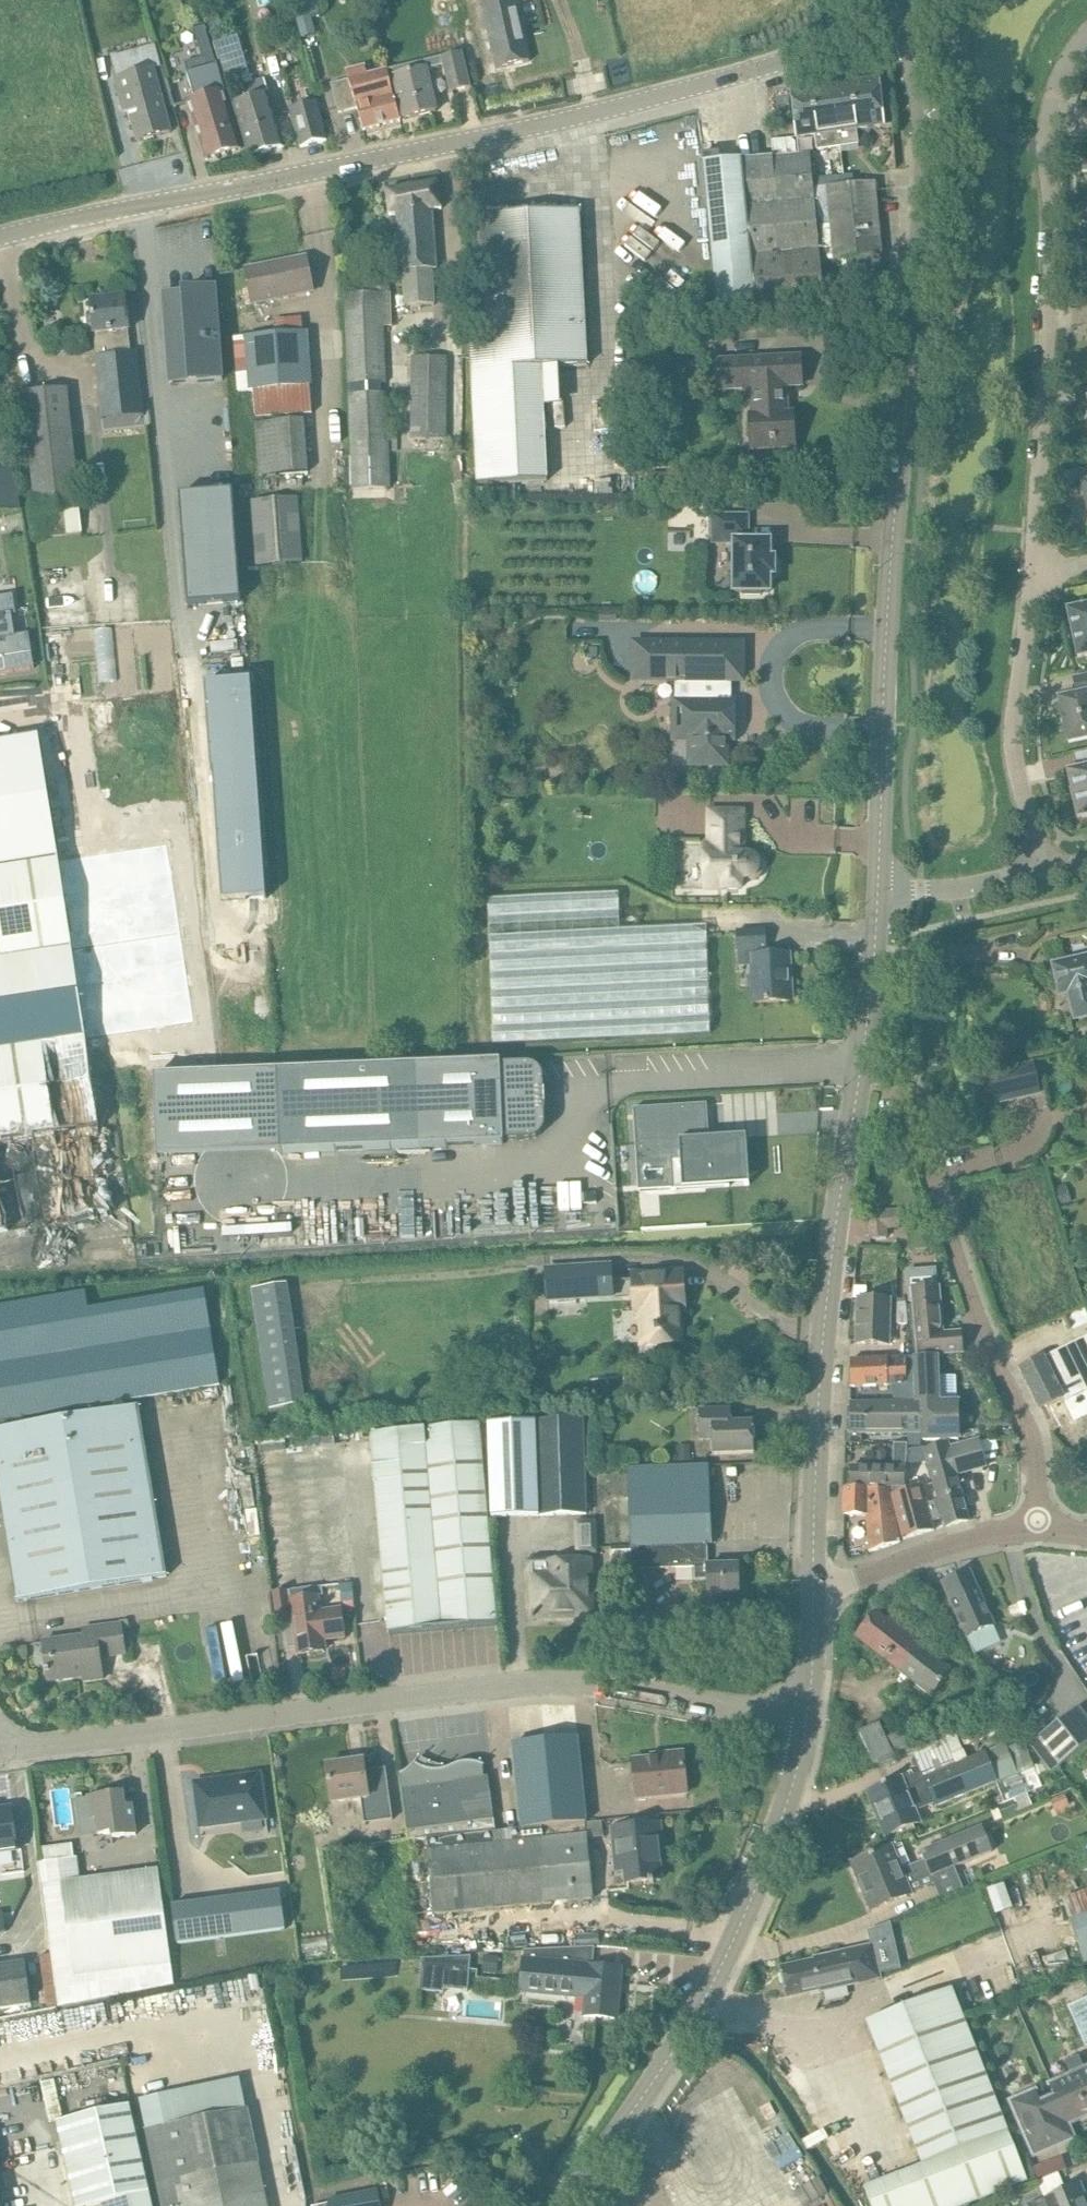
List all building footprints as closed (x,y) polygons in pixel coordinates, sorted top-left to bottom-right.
[(298,19),(296,20),(301,38),(316,35),(311,17),(320,15),(316,0),(293,0),(298,19)] [(481,2),(496,68),(530,61),(516,0),(489,0),(481,2)] [(183,64),(195,101),(188,103),(206,159),(242,148),(204,27),(193,30),(202,58),(183,64)] [(225,81),(249,74),(237,37),(214,44),(225,81)] [(437,111),(427,70),(444,66),(450,92),(471,87),(463,53),(392,70),(404,119),(437,111)] [(347,70),(349,80),(330,85),(338,113),(357,108),(363,130),(401,119),(387,69),(368,75),(365,65),(347,70)] [(154,69),(115,79),(124,109),(129,108),(138,141),(171,132),(154,69)] [(832,85),(840,147),(858,144),(856,130),(884,126),(878,78),(832,85)] [(249,157),(284,146),(269,95),(264,80),(242,86),(246,102),(233,105),(249,157)] [(840,147),(832,85),(792,90),(798,137),(815,135),(817,150),(840,147)] [(317,102),(291,109),(301,147),(327,140),(317,102)] [(718,317),(757,313),(825,303),(810,153),(721,162),(720,154),(702,155),(718,317)] [(876,182),(826,187),(833,260),(883,256),(876,182)] [(390,215),(396,214),(399,272),(401,272),(404,307),(436,305),(434,271),(438,270),(433,209),(442,208),(439,183),(386,190),(390,215)] [(484,330),(470,331),(477,483),(548,480),(544,407),(561,406),(559,366),(588,364),(580,212),(478,217),(484,330)] [(306,256),(246,269),(253,304),(313,292),(306,256)] [(184,291),(163,293),(165,321),(167,321),(169,336),(166,337),(170,383),(191,381),(191,383),(223,380),(216,288),(184,290),(184,291)] [(345,294),(348,385),(387,383),(384,293),(345,294)] [(95,331),(95,334),(97,355),(95,355),(118,566),(161,561),(138,350),(132,350),(129,330),(126,297),(91,300),(93,318),(87,319),(89,332),(95,331)] [(302,318),(274,320),(275,331),(303,329),(302,318)] [(307,332),(235,337),(238,391),(253,390),(255,419),(312,415),(307,332)] [(411,357),(411,439),(447,439),(448,357),(411,357)] [(800,357),(718,360),(719,390),(751,388),(752,415),(751,415),(752,449),(795,447),(793,414),(788,414),(787,388),(802,387),(800,357)] [(82,533),(80,510),(81,510),(68,388),(22,393),(36,515),(38,515),(40,538),(82,533)] [(388,393),(348,394),(352,490),(391,488),(388,393)] [(305,419),(256,422),(259,476),(308,473),(305,419)] [(22,508),(14,465),(0,468),(0,512),(22,508)] [(242,601),(234,491),(180,495),(188,605),(242,601)] [(298,498),(252,501),(256,566),(303,563),(298,498)] [(713,516),(713,543),(735,544),(734,592),(743,592),(743,595),(760,596),(760,593),(769,593),(769,576),(773,576),(774,559),(769,559),(769,542),(743,542),(743,538),(748,538),(748,516),(713,516)] [(34,668),(29,634),(15,636),(12,616),(16,615),(13,595),(0,597),(0,674),(34,668)] [(1086,657),(1086,608),(1068,612),(1077,659),(1086,657)] [(742,681),(742,644),(632,643),(631,680),(690,681),(690,701),(673,701),(673,738),(689,738),(689,764),(726,765),(727,726),(733,726),(733,701),(727,702),(727,681),(742,681)] [(1074,680),(1077,697),(1059,701),(1068,744),(1086,740),(1086,677),(1074,680)] [(249,680),(205,683),(211,771),(213,771),(222,902),(264,899),(267,899),(251,680),(249,680)] [(58,861),(39,737),(0,743),(0,870),(58,861)] [(1069,772),(1079,818),(1086,816),(1086,768),(1069,772)] [(743,841),(743,812),(710,812),(710,845),(706,845),(706,889),(741,889),(741,880),(748,880),(750,880),(752,880),(754,878),(756,876),(758,875),(759,872),(760,871),(760,869),(760,867),(760,865),(760,863),(759,861),(758,860),(756,857),(754,856),(752,855),(751,854),(748,853),(742,853),(742,841),(743,841)] [(112,1215),(86,1042),(192,1022),(167,841),(58,861),(0,870),(0,1232),(112,1215)] [(790,954),(768,955),(766,930),(736,931),(738,968),(751,967),(753,1002),(793,1000),(790,954)] [(1055,965),(1061,993),(1070,991),(1076,1018),(1086,1015),(1086,957),(1055,965)] [(502,1065),(501,1061),(277,1070),(280,1152),(504,1144),(504,1140),(532,1139),(535,1138),(538,1136),(540,1135),(542,1133),(543,1132),(544,1130),(545,1128),(545,1126),(546,1124),(546,1122),(544,1079),(544,1076),(543,1073),(541,1071),(539,1068),(538,1067),(536,1066),(532,1064),(528,1064),(502,1065)] [(1034,1062),(987,1072),(995,1106),(1041,1096),(1034,1062)] [(636,1109),(633,1109),(638,1181),(640,1181),(639,1164),(682,1161),(683,1178),(707,1176),(708,1186),(725,1185),(725,1187),(730,1186),(729,1175),(749,1174),(746,1137),(709,1139),(681,1141),(679,1110),(636,1113),(636,1109)] [(886,1211),(867,1213),(870,1241),(889,1239),(886,1211)] [(613,1264),(545,1268),(547,1303),(615,1299),(613,1264)] [(937,1285),(936,1267),(908,1269),(910,1302),(914,1302),(919,1354),(962,1350),(961,1331),(943,1333),(938,1285),(937,1285)] [(682,1272),(633,1275),(636,1313),(641,1313),(643,1344),(681,1342),(679,1311),(685,1310),(682,1272)] [(288,1283),(251,1288),(269,1409),(306,1404),(288,1283)] [(221,1386),(205,1290),(89,1309),(86,1291),(0,1305),(0,1422),(221,1386)] [(889,1344),(890,1301),(859,1299),(857,1342),(889,1344)] [(1019,1369),(1040,1410),(1064,1399),(1065,1400),(1086,1389),(1086,1338),(1045,1359),(1044,1357),(1019,1369)] [(851,1359),(851,1386),(893,1384),(894,1403),(916,1402),(915,1383),(915,1357),(915,1355),(851,1359)] [(915,1357),(915,1383),(916,1402),(921,1402),(922,1431),(923,1440),(959,1438),(956,1401),(942,1400),(938,1356),(915,1357)] [(894,1403),(850,1403),(850,1432),(845,1432),(845,1444),(861,1444),(861,1432),(907,1432),(922,1431),(921,1402),(916,1402),(894,1403)] [(0,1429),(0,1502),(16,1601),(167,1576),(139,1406),(0,1429)] [(731,1408),(699,1409),(700,1439),(712,1439),(713,1455),(755,1453),(754,1422),(732,1423),(731,1408)] [(535,1420),(535,1422),(488,1424),(492,1516),(538,1515),(539,1516),(588,1515),(584,1419),(535,1420)] [(479,1423),(372,1432),(389,1632),(497,1622),(479,1423)] [(980,1443),(979,1438),(950,1447),(949,1443),(925,1449),(928,1458),(946,1524),(968,1518),(957,1476),(987,1468),(986,1461),(996,1458),(994,1450),(998,1449),(995,1439),(980,1443)] [(893,1444),(893,1467),(851,1467),(851,1487),(889,1487),(897,1487),(907,1487),(907,1444),(893,1444)] [(689,1446),(676,1446),(677,1464),(690,1464),(689,1446)] [(709,1464),(628,1467),(631,1547),(707,1545),(713,1545),(709,1464)] [(891,1494),(892,1501),(902,1537),(934,1528),(922,1485),(891,1494)] [(892,1501),(891,1494),(890,1494),(889,1488),(866,1488),(844,1488),(844,1513),(866,1514),(869,1552),(901,1541),(892,1501)] [(576,1527),(577,1549),(591,1548),(590,1527),(576,1527)] [(707,1545),(631,1547),(632,1569),(694,1568),(694,1580),(708,1580),(709,1592),(739,1591),(739,1564),(708,1565),(707,1545)] [(1052,1554),(1027,1562),(1042,1607),(1042,1602),(1059,1649),(1078,1642),(1062,1594),(1086,1596),(1086,1556),(1052,1554)] [(590,1558),(543,1560),(532,1560),(534,1615),(537,1617),(563,1617),(563,1612),(575,1612),(575,1613),(592,1613),(590,1558)] [(970,1571),(943,1583),(967,1637),(993,1625),(970,1571)] [(273,1592),(276,1627),(291,1625),(287,1591),(273,1592)] [(318,1596),(291,1599),(298,1653),(325,1650),(324,1639),(345,1636),(341,1609),(320,1611),(318,1596)] [(876,1611),(856,1637),(931,1696),(952,1670),(920,1645),(924,1640),(891,1615),(887,1620),(876,1611)] [(229,1653),(230,1657),(239,1655),(234,1629),(220,1632),(217,1618),(206,1620),(213,1656),(229,1653)] [(85,1636),(44,1641),(49,1682),(85,1678),(85,1682),(104,1680),(101,1657),(126,1654),(122,1623),(84,1628),(85,1636)] [(1086,1744),(1086,1716),(1079,1706),(1037,1738),(1059,1766),(1086,1744)] [(885,1735),(880,1723),(859,1732),(875,1767),(930,1742),(919,1720),(885,1735)] [(521,1829),(584,1822),(588,1822),(579,1736),(512,1742),(521,1829)] [(1042,1786),(1024,1741),(1006,1749),(1004,1744),(925,1777),(922,1770),(913,1774),(912,1771),(899,1776),(900,1779),(868,1793),(885,1836),(920,1821),(916,1812),(934,1804),(936,1807),(997,1782),(1004,1802),(1013,1798),(1014,1800),(1018,1812),(1032,1806),(1027,1793),(1042,1786)] [(683,1755),(633,1759),(637,1798),(687,1793),(683,1755)] [(332,1803),(361,1799),(365,1823),(392,1819),(385,1769),(365,1771),(364,1760),(327,1765),(332,1803)] [(426,1839),(496,1831),(488,1776),(484,1777),(482,1766),(483,1766),(485,1766),(485,1765),(481,1763),(475,1762),(469,1761),(463,1762),(457,1763),(451,1766),(448,1767),(442,1769),(436,1769),(430,1769),(424,1767),(423,1767),(417,1764),(418,1762),(416,1761),(414,1764),(410,1768),(405,1771),(400,1774),(409,1842),(426,1839)] [(260,1774),(194,1783),(200,1828),(266,1819),(260,1774)] [(124,1793),(88,1798),(77,1800),(82,1835),(98,1833),(112,1831),(113,1837),(137,1834),(133,1806),(126,1807),(124,1793)] [(1070,1807),(1065,1795),(1051,1800),(1056,1812),(1070,1807)] [(1002,1818),(1018,1812),(1014,1800),(998,1807),(1002,1818)] [(17,1850),(11,1808),(0,1809),(0,1852),(17,1850)] [(584,1822),(521,1829),(496,1831),(426,1839),(427,1850),(434,1914),(594,1899),(588,1834),(586,1834),(584,1822)] [(660,1823),(612,1828),(616,1871),(624,1870),(626,1883),(662,1879),(659,1847),(663,1847),(660,1823)] [(911,1894),(908,1886),(992,1852),(982,1827),(920,1852),(924,1861),(901,1870),(892,1847),(852,1863),(871,1910),(911,1894)] [(158,1868),(80,1878),(77,1858),(39,1862),(58,2008),(174,1986),(158,1868)] [(1063,1898),(1085,1963),(1086,1962),(1086,1889),(1063,1898)] [(286,1930),(280,1890),(172,1905),(177,1944),(286,1930)] [(872,1946),(893,1942),(893,1941),(889,1923),(868,1930),(872,1945),(872,1946)] [(363,1932),(355,1941),(368,1953),(377,1944),(363,1932)] [(599,1934),(575,1935),(576,1947),(599,1946),(599,1934)] [(872,1946),(851,1951),(851,1949),(813,1958),(813,1960),(781,1967),(788,1996),(820,1989),(821,1991),(858,1983),(857,1978),(878,1973),(872,1946)] [(520,1994),(585,2000),(584,2016),(617,2019),(622,1968),(593,1965),(595,1947),(524,1950),(520,1994)] [(497,1974),(499,1956),(484,1955),(483,1973),(497,1974)] [(31,2005),(25,1961),(0,1964),(0,2009),(31,2005)] [(422,1967),(420,1991),(442,1992),(444,1969),(422,1967)] [(965,2022),(952,1989),(867,2022),(922,2163),(864,2186),(872,2205),(964,2205),(1028,2181),(1008,2130),(1007,2130),(981,2062),(965,2022)] [(1078,2056),(1065,2062),(1071,2076),(1049,2085),(1053,2096),(1040,2101),(1036,2091),(1011,2101),(1034,2154),(1073,2137),(1066,2123),(1086,2114),(1086,2069),(1084,2070),(1078,2056)] [(259,2163),(239,2079),(139,2098),(161,2205),(269,2205),(259,2163)] [(148,2180),(131,2105),(57,2122),(75,2205),(92,2205),(101,2204),(101,2205),(153,2205),(148,2180)] [(760,2126),(793,2205),(800,2205),(819,2198),(786,2115),(760,2126)] [(1079,2184),(1029,2205),(1030,2205),(1086,2205),(1086,2203),(1079,2184)] [(328,2199),(329,2205),(380,2205),(377,2190),(328,2199)]
